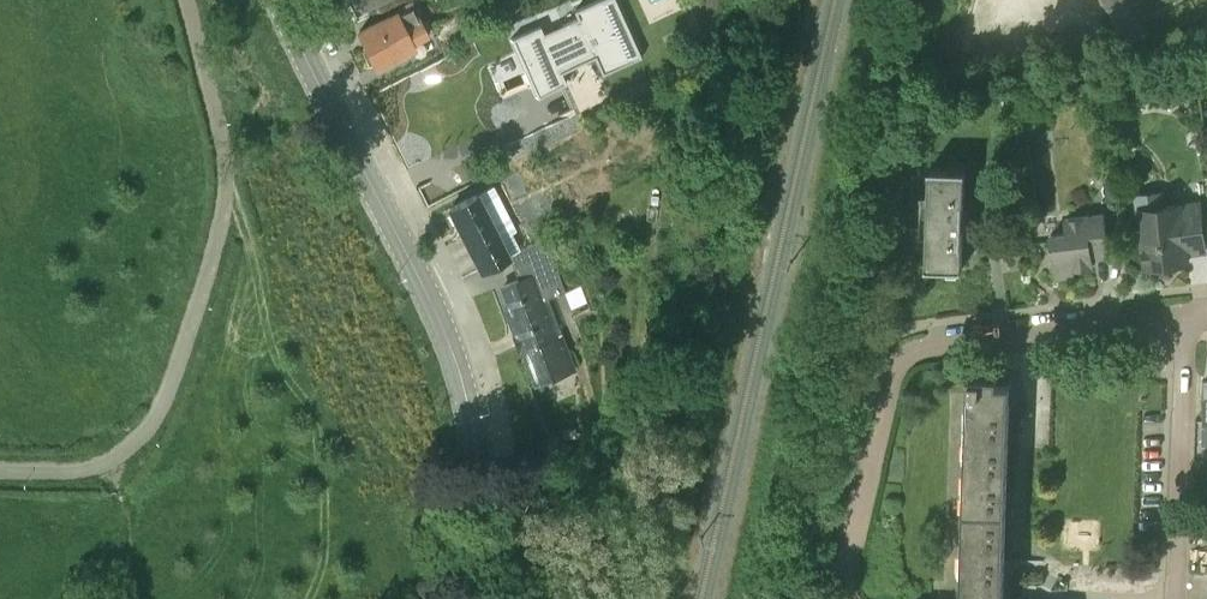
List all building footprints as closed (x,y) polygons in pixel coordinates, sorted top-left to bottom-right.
[(373,0),(352,0),(356,8),(373,0)] [(503,4),(510,18),(525,11),(520,0),(512,0),(503,4)] [(562,82),(564,80),(558,65),(593,50),(603,72),(629,60),(602,0),(597,0),(576,10),(579,17),(543,33),(540,26),(510,40),(511,41),(515,39),(540,92),(562,82)] [(1133,46),(1149,36),(1127,0),(1105,0),(1133,46)] [(376,66),(416,46),(415,44),(429,37),(415,4),(359,31),(376,66)] [(1197,72),(1199,86),(1206,85),(1206,71),(1197,72)] [(966,169),(930,168),(927,266),(963,267),(966,169)] [(1116,201),(1116,184),(1104,184),(1104,201),(1116,201)] [(482,268),(511,254),(502,236),(516,229),(493,185),(450,207),(482,268)] [(659,194),(651,194),(650,203),(658,204),(659,194)] [(1183,201),(1158,204),(1135,207),(1142,267),(1189,261),(1186,242),(1204,240),(1200,205),(1185,207),(1183,201)] [(1065,232),(1051,233),(1056,277),(1074,275),(1073,268),(1093,266),(1092,259),(1109,256),(1104,212),(1064,217),(1065,232)] [(523,350),(558,337),(535,274),(508,284),(514,302),(506,305),(523,350)] [(1008,447),(1010,400),(997,401),(998,375),(969,374),(962,598),(1003,598),(1008,447)]
